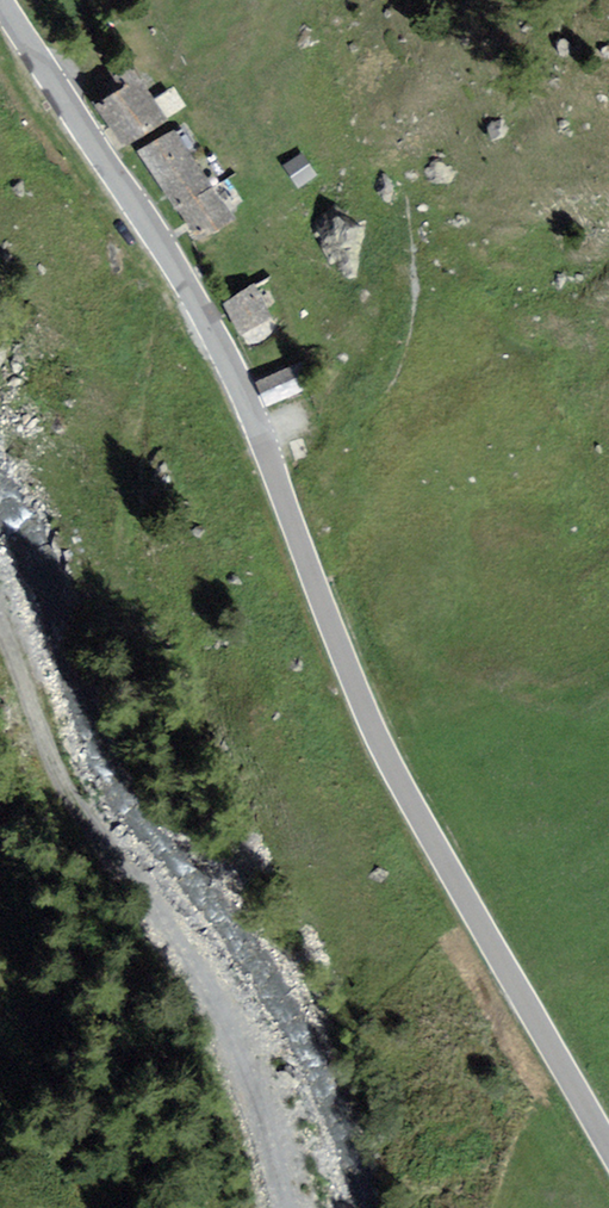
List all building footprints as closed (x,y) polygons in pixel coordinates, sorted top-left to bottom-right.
[(121,89),(100,102),(111,119),(150,95),(132,67),(114,79),(121,89)] [(126,143),(164,119),(150,95),(111,119),(126,143)] [(173,133),(144,152),(162,180),(191,161),(173,133)] [(286,164),(301,188),(319,177),(304,153),(286,164)] [(191,161),(162,180),(180,208),(209,188),(191,161)] [(198,235),(227,216),(209,188),(180,208),(198,235)] [(270,317),(255,288),(225,303),(240,332),(270,317)] [(259,383),(271,408),(313,388),(301,363),(259,383)]
